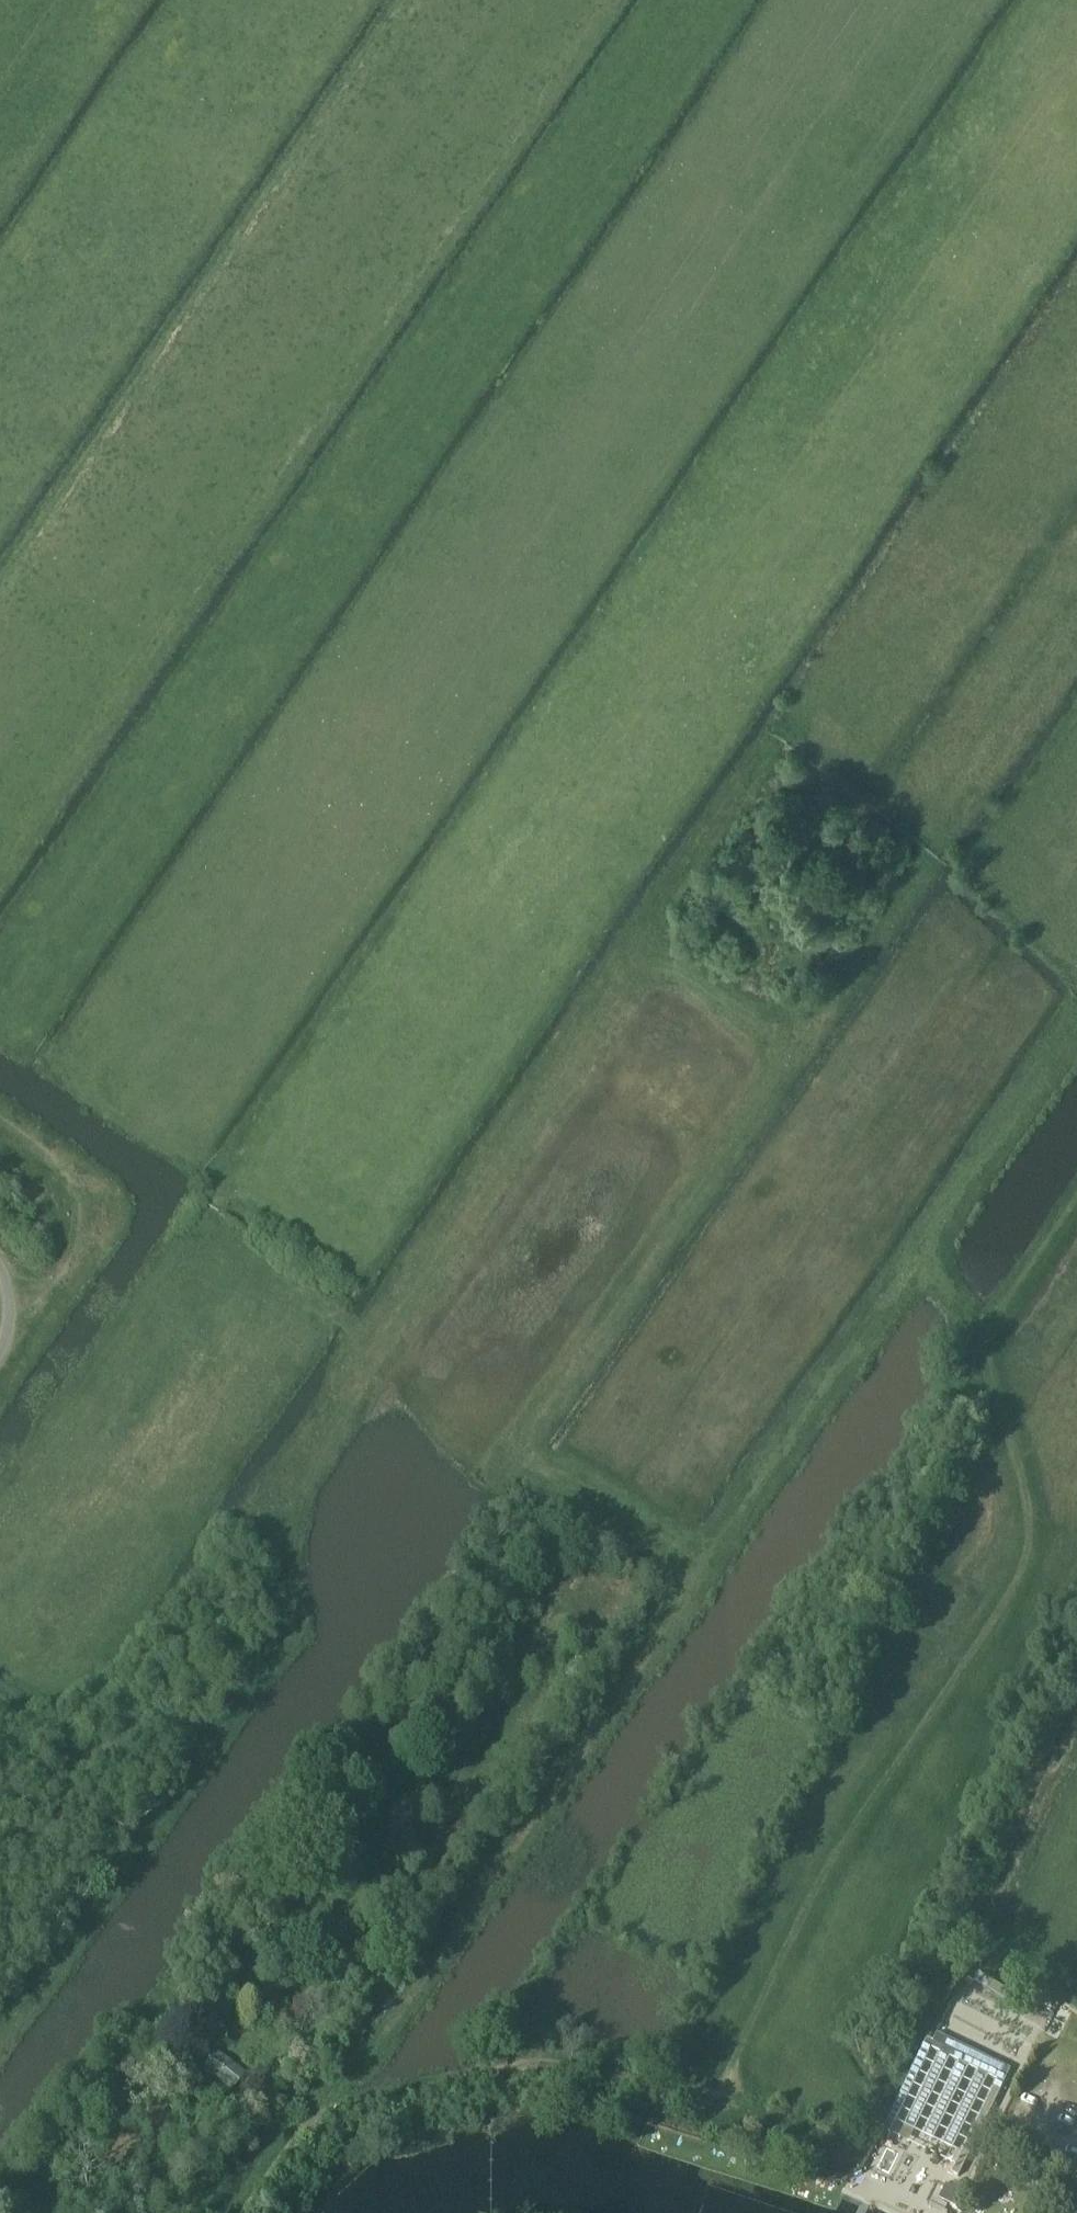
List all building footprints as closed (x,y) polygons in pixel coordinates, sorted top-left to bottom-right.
[(882,2130),(954,2167),(950,2175),(956,2178),(1010,2071),(931,2033),(926,2044),(882,2130)] [(214,2053),(201,2071),(230,2092),(244,2073),(214,2053)] [(953,2190),(946,2186),(939,2201),(959,2211),(969,2191),(956,2184),(953,2190)]
